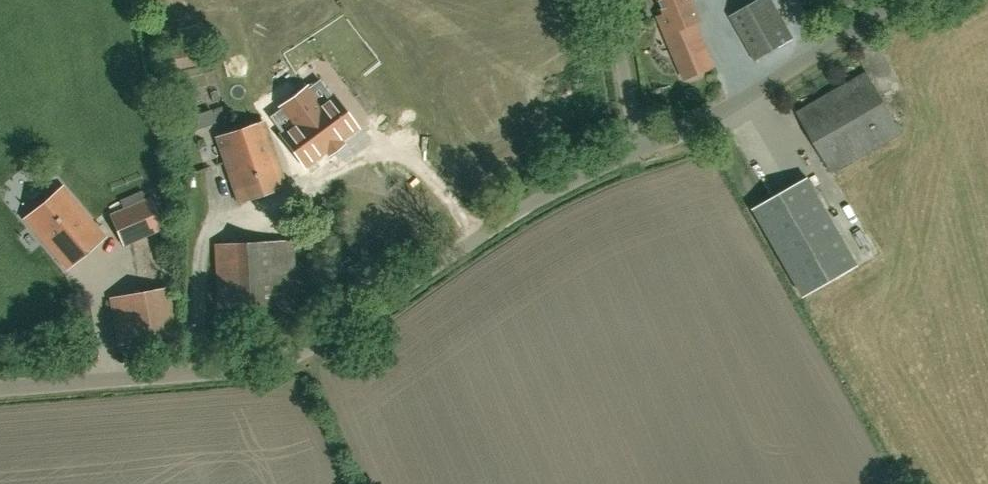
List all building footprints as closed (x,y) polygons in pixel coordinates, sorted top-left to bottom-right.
[(667,14),(669,13),(677,30),(666,35),(672,47),(685,79),(713,67),(693,19),(698,17),(692,3),(693,3),(692,0),(661,0),(667,14)] [(794,37),(772,0),(755,0),(730,14),(756,59),(794,37)] [(166,71),(205,63),(201,39),(162,47),(166,71)] [(798,112),(833,172),(901,131),(866,72),(798,112)] [(325,151),(341,139),(356,128),(332,96),(320,105),(306,88),(281,107),(294,124),(281,134),(305,166),(325,151)] [(285,186),(263,121),(218,137),(239,201),(285,186)] [(808,177),(754,208),(805,296),(859,265),(808,177)] [(836,185),(819,193),(829,212),(845,204),(836,185)] [(62,186),(26,217),(68,266),(104,235),(62,186)] [(123,246),(165,228),(150,196),(109,214),(123,246)] [(218,308),(297,304),(293,240),(215,244),(218,308)] [(110,299),(119,346),(176,336),(168,288),(110,299)]
